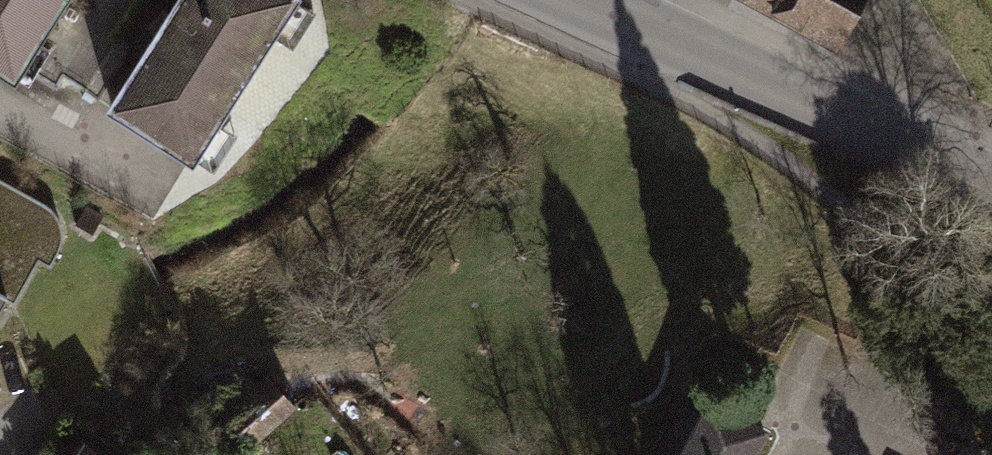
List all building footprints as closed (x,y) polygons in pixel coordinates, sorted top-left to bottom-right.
[(20,81),(69,0),(0,0),(0,69),(20,81)] [(103,104),(189,160),(291,0),(173,0),(103,104)] [(830,52),(857,0),(732,0),(830,52)] [(10,286),(29,258),(43,262),(65,222),(0,185),(0,280),(10,286)] [(0,280),(0,306),(10,286),(0,280)] [(707,399),(678,454),(759,454),(771,431),(707,399)] [(84,441),(73,454),(100,454),(84,441)]
